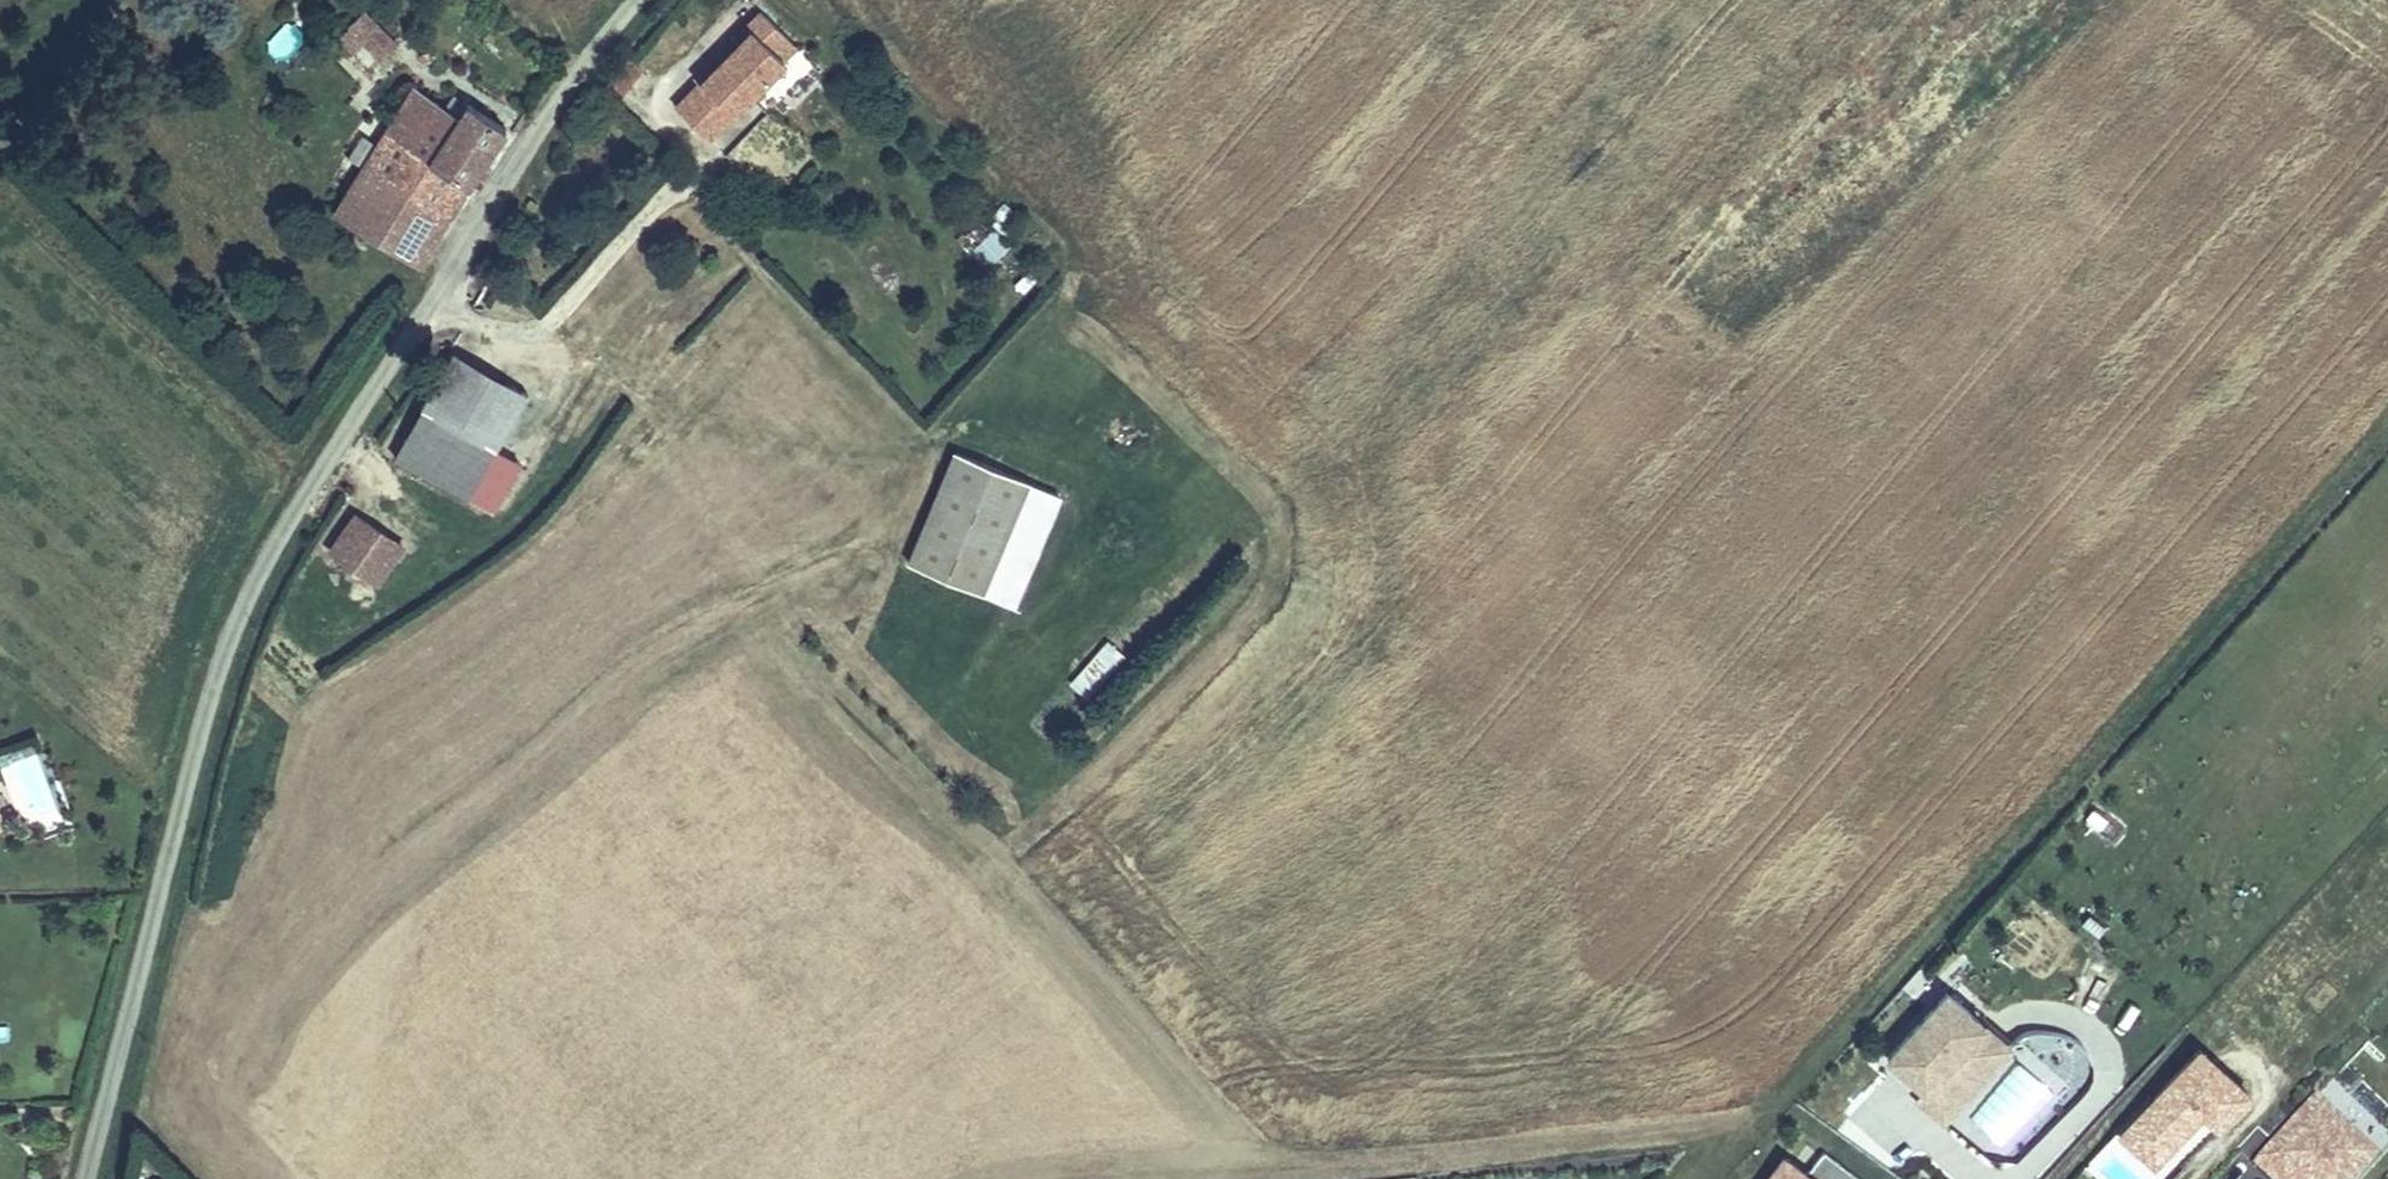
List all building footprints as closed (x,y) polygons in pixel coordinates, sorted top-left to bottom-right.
[(699,84),(675,108),(709,140),(784,61),(774,51),(787,38),(759,11),(745,26),(749,30),(699,84)] [(363,16),(335,41),(365,71),(393,46),(363,16)] [(749,30),(745,26),(694,80),(699,84),(749,30)] [(416,94),(358,176),(437,230),(507,129),(454,97),(449,112),(416,94)] [(437,230),(358,176),(333,212),(411,269),(437,230)] [(997,228),(967,248),(982,269),(1011,249),(997,228)] [(459,352),(399,458),(472,501),(499,454),(533,394),(459,352)] [(958,448),(911,561),(986,591),(1033,479),(958,448)] [(499,454),(472,501),(496,514),(523,467),(499,454)] [(353,516),(329,555),(358,575),(382,536),(353,516)] [(382,536),(358,575),(379,587),(403,550),(382,536)] [(1092,702),(1123,652),(1100,638),(1069,688),(1092,702)] [(2117,843),(2125,823),(2088,808),(2079,827),(2117,843)] [(1946,989),(1887,1054),(1908,1073),(1916,1065),(1930,1078),(1923,1086),(1950,1111),(1997,1060),(1971,1036),(1983,1022),(1946,989)] [(1971,1036),(1997,1060),(2009,1046),(1983,1022),(1971,1036)] [(2122,1137),(2156,1168),(2204,1116),(2219,1130),(2250,1097),(2201,1052),(2122,1137)] [(1916,1065),(1908,1073),(1923,1086),(1930,1078),(1916,1065)] [(1950,1111),(1923,1086),(1915,1096),(1942,1120),(1950,1111)] [(2257,1167),(2270,1178),(2360,1178),(2379,1159),(2318,1102),(2257,1167)] [(1786,1160),(1772,1178),(1859,1178),(1824,1153),(1807,1176),(1786,1160)]
